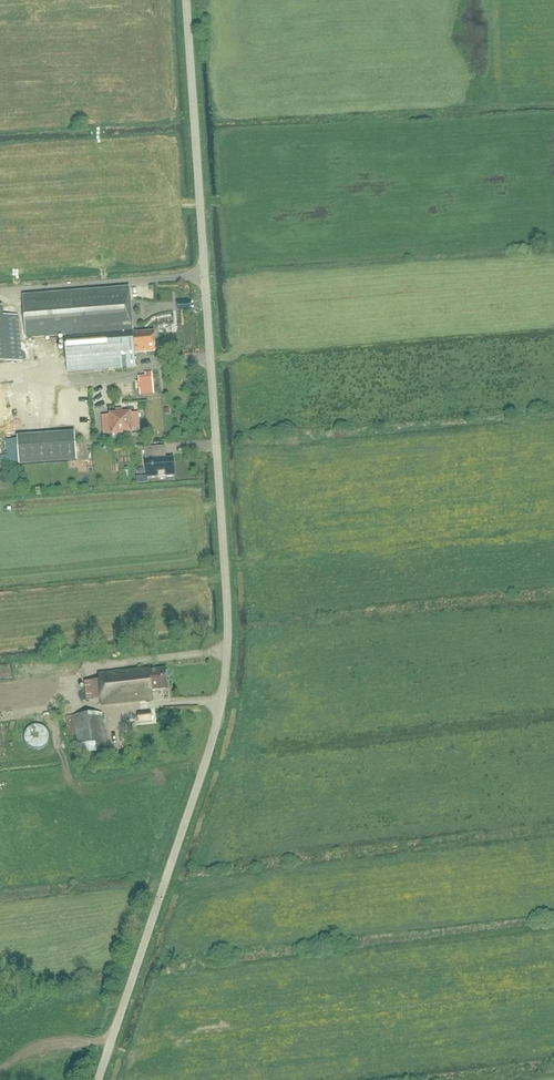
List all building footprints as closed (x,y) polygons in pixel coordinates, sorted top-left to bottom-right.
[(23,298),(26,342),(66,339),(68,374),(136,369),(135,353),(156,351),(155,334),(136,335),(136,333),(133,333),(132,319),(131,289),(23,298)] [(189,314),(189,306),(175,307),(176,315),(189,314)] [(22,362),(17,317),(4,318),(4,309),(0,309),(0,364),(22,362)] [(55,368),(56,377),(65,377),(65,368),(55,368)] [(154,392),(152,375),(138,377),(139,382),(136,382),(137,391),(140,391),(140,393),(154,392)] [(131,414),(111,415),(103,416),(105,435),(112,434),(112,435),(132,433),(140,432),(138,414),(131,414)] [(75,434),(19,439),(21,469),(77,464),(75,434)] [(144,450),(146,463),(147,463),(148,477),(148,480),(159,479),(159,481),(166,480),(166,478),(175,478),(173,460),(164,461),(162,458),(161,448),(144,450)] [(0,670),(0,684),(15,682),(13,668),(4,669),(0,670)] [(38,668),(20,669),(21,680),(39,679),(38,668)] [(170,689),(168,668),(144,671),(144,669),(99,674),(99,681),(85,682),(87,701),(101,700),(102,705),(154,699),(154,691),(170,689)] [(138,724),(156,723),(154,710),(136,710),(138,724)] [(108,750),(107,742),(104,713),(67,716),(69,746),(78,745),(78,754),(97,752),(97,753),(108,750)] [(48,732),(47,728),(46,727),(43,725),(40,724),(37,724),(34,725),(31,726),(28,729),(26,731),(25,734),(25,738),(26,743),(28,746),(31,748),(34,749),(38,750),(42,749),(46,746),(48,744),(50,740),(50,736),(48,732)]
